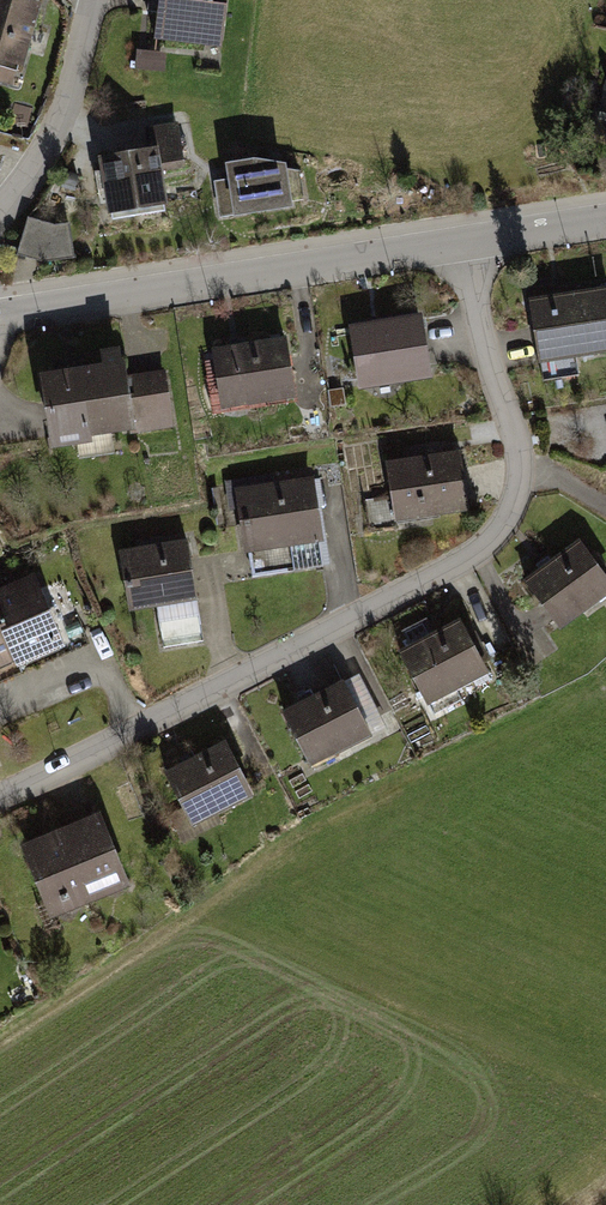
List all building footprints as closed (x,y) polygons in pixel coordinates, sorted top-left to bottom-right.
[(28,75),(49,0),(0,0),(0,67),(28,75)] [(157,47),(224,54),(230,0),(162,0),(157,47)] [(137,65),(162,70),(166,53),(140,48),(137,65)] [(149,155),(99,163),(108,221),(169,212),(164,176),(186,172),(179,130),(146,135),(149,155)] [(256,165),(228,168),(229,186),(217,188),(223,227),(296,215),(289,170),(256,165)] [(24,219),(24,256),(73,257),(74,220),(24,219)] [(533,303),(540,368),(605,360),(605,295),(533,303)] [(422,324),(352,333),(360,396),(430,388),(422,324)] [(288,346),(214,356),(222,418),(297,408),(288,346)] [(105,375),(45,382),(53,456),(180,442),(172,376),(132,381),(129,352),(103,355),(105,375)] [(463,455),(390,466),(399,529),(472,518),(463,455)] [(318,483),(236,494),(245,560),(327,548),(318,483)] [(189,544),(122,554),(131,616),(198,606),(189,544)] [(524,586),(561,637),(605,605),(605,577),(582,544),(524,586)] [(0,592),(0,618),(19,661),(22,668),(68,648),(36,576),(0,592)] [(19,661),(0,618),(0,669),(19,661)] [(461,620),(401,653),(430,705),(490,672),(461,620)] [(343,681),(280,713),(310,773),(373,741),(343,681)] [(231,743),(166,774),(193,830),(257,799),(231,743)] [(103,814),(21,847),(53,927),(135,894),(103,814)]
